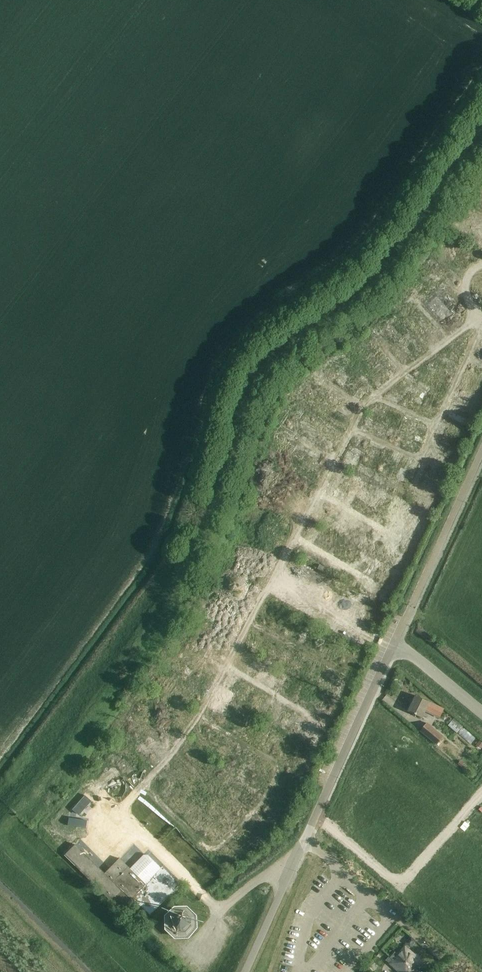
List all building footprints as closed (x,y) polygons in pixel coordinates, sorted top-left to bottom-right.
[(464,236),(450,251),(457,258),(471,243),(464,236)] [(433,278),(448,262),(444,257),(428,273),(433,278)] [(439,273),(444,278),(450,272),(445,267),(439,273)] [(409,337),(404,340),(414,356),(419,352),(409,337)] [(335,367),(339,374),(355,365),(350,358),(335,367)] [(380,370),(384,377),(390,373),(387,370),(399,362),(397,359),(380,370)] [(401,365),(395,369),(399,374),(405,370),(401,365)] [(365,392),(373,377),(367,374),(359,389),(365,392)] [(400,388),(406,395),(422,382),(416,375),(400,388)] [(429,393),(431,387),(423,384),(421,389),(429,393)] [(476,415),(479,408),(465,401),(462,408),(476,415)] [(395,427),(399,421),(383,413),(376,427),(383,430),(383,429),(389,432),(392,425),(395,427)] [(324,424),(326,418),(314,414),(312,420),(324,424)] [(453,430),(471,434),(473,425),(455,421),(453,430)] [(394,436),(400,439),(403,431),(397,428),(394,436)] [(453,442),(452,446),(468,452),(469,448),(453,442)] [(383,467),(392,447),(386,444),(377,464),(383,467)] [(367,446),(362,456),(367,459),(372,448),(367,446)] [(454,459),(457,454),(450,450),(447,455),(454,459)] [(399,476),(405,462),(399,460),(394,474),(399,476)] [(410,465),(407,473),(405,480),(416,484),(422,469),(410,465)] [(319,468),(316,475),(326,479),(329,473),(319,468)] [(352,470),(344,485),(353,491),(361,475),(352,470)] [(377,497),(385,486),(370,476),(363,487),(377,497)] [(300,482),(300,497),(307,497),(307,487),(311,487),(311,482),(300,482)] [(397,490),(386,511),(393,515),(404,494),(397,490)] [(413,499),(411,504),(419,507),(421,503),(413,499)] [(326,500),(324,507),(333,510),(335,503),(326,500)] [(243,507),(237,522),(253,528),(256,522),(247,518),(250,509),(243,507)] [(297,520),(299,516),(289,512),(287,515),(297,520)] [(407,516),(402,523),(407,527),(413,520),(407,516)] [(322,537),(326,530),(315,524),(311,531),(322,537)] [(341,547),(348,534),(343,532),(336,544),(341,547)] [(352,547),(358,536),(351,533),(346,543),(352,547)] [(407,551),(413,540),(404,536),(398,547),(407,551)] [(267,558),(274,541),(268,538),(261,555),(267,558)] [(359,560),(370,564),(375,548),(364,544),(359,560)] [(278,549),(272,547),(268,556),(274,558),(278,549)] [(417,561),(422,550),(415,547),(410,558),(417,561)] [(319,573),(322,564),(299,557),(296,567),(319,573)] [(260,566),(257,571),(273,579),(276,574),(260,566)] [(309,581),(316,583),(318,576),(311,574),(309,581)] [(293,592),(295,587),(286,582),(280,592),(300,602),(303,598),(293,592)] [(376,594),(368,608),(373,611),(382,597),(376,594)] [(284,617),(287,611),(278,608),(276,613),(284,617)] [(289,627),(299,633),(305,623),(300,620),(303,615),(298,612),(289,627)] [(317,644),(322,647),(329,633),(324,630),(317,644)] [(229,644),(234,634),(227,631),(222,641),(229,644)] [(325,649),(335,654),(339,644),(336,643),(339,636),(332,633),(325,649)] [(194,650),(200,653),(202,649),(209,652),(213,643),(201,637),(194,650)] [(259,662),(255,669),(262,673),(266,666),(259,662)] [(149,704),(161,691),(155,686),(143,699),(149,704)] [(237,702),(241,690),(230,686),(225,698),(237,702)] [(324,701),(333,705),(333,703),(343,708),(347,700),(329,692),(324,701)] [(415,696),(408,711),(423,718),(426,711),(440,717),(443,709),(415,696)] [(176,715),(187,722),(196,707),(186,701),(176,715)] [(141,725),(147,718),(141,712),(135,719),(141,725)] [(323,722),(332,727),(337,717),(328,712),(323,722)] [(240,715),(235,723),(239,726),(245,717),(240,715)] [(257,721),(254,733),(266,736),(269,723),(257,721)] [(163,722),(156,730),(162,735),(169,728),(163,722)] [(420,731),(438,745),(445,736),(427,722),(420,731)] [(277,746),(284,730),(278,728),(271,744),(277,746)] [(166,733),(169,740),(176,738),(174,731),(166,733)] [(293,741),(297,735),(290,731),(287,737),(293,741)] [(120,744),(101,763),(109,771),(119,759),(128,767),(136,759),(120,744)] [(313,755),(310,760),(318,764),(321,759),(313,755)] [(296,759),(291,771),(307,778),(312,766),(296,759)] [(172,767),(186,777),(191,771),(177,761),(172,767)] [(214,765),(209,769),(214,776),(219,772),(214,765)] [(234,765),(218,780),(225,786),(240,771),(234,765)] [(247,765),(242,772),(260,784),(265,777),(247,765)] [(192,777),(187,782),(199,793),(204,788),(192,777)] [(177,801),(190,786),(185,781),(172,797),(177,801)] [(289,791),(293,785),(287,782),(284,788),(289,791)] [(208,801),(223,789),(218,784),(203,796),(208,801)] [(238,784),(234,791),(244,796),(248,789),(238,784)] [(186,794),(197,802),(201,797),(190,789),(186,794)] [(291,811),(295,805),(278,796),(275,802),(291,811)] [(192,817),(206,805),(202,801),(189,813),(192,817)] [(223,804),(219,808),(224,813),(228,810),(223,804)] [(54,819),(61,827),(71,819),(63,810),(54,819)] [(224,819),(217,825),(225,833),(231,828),(224,819)] [(151,914),(172,892),(179,884),(162,867),(161,868),(148,855),(144,855),(130,869),(119,859),(104,874),(76,844),(66,854),(121,911),(135,897),(151,914)] [(189,855),(196,852),(193,846),(187,849),(189,855)] [(201,854),(195,859),(199,865),(206,860),(201,854)] [(221,878),(227,871),(221,865),(215,872),(221,878)] [(447,900),(437,912),(445,919),(458,904),(451,897),(452,896),(448,893),(444,898),(447,900)] [(172,920),(172,921),(171,922),(171,923),(171,924),(172,925),(172,926),(172,927),(173,928),(173,929),(174,929),(175,930),(175,931),(176,931),(177,932),(178,932),(179,932),(180,933),(181,933),(182,933),(183,932),(184,932),(185,932),(186,931),(187,931),(188,930),(189,929),(190,928),(190,927),(191,926),(191,925),(191,924),(191,923),(191,922),(191,921),(191,920),(190,919),(190,918),(189,917),(189,916),(188,916),(187,915),(186,914),(185,914),(184,913),(183,913),(182,913),(181,913),(180,913),(179,913),(178,913),(177,914),(176,914),(175,915),(175,916),(174,916),(173,917),(173,918),(172,919),(172,920)] [(468,938),(475,945),(481,937),(481,925),(481,924),(481,922),(479,920),(475,924),(478,927),(468,938)] [(411,938),(405,944),(410,948),(415,942),(411,938)] [(389,957),(393,960),(397,964),(406,963),(405,954),(408,950),(404,947),(399,954),(395,951),(389,957)] [(421,962),(408,950),(405,954),(406,963),(414,962),(418,965),(421,962)] [(390,964),(399,971),(406,971),(406,963),(397,964),(393,960),(390,964)] [(418,965),(414,962),(406,963),(406,971),(412,971),(418,965)]
